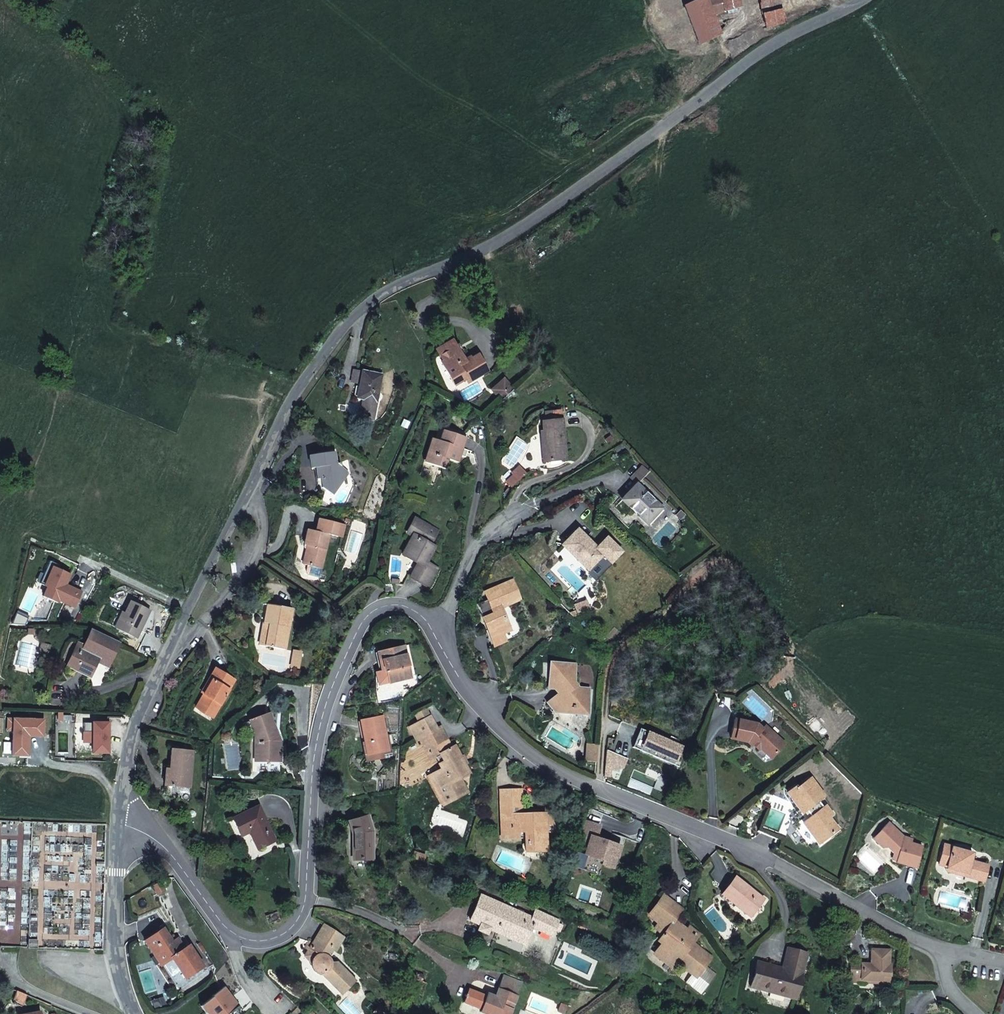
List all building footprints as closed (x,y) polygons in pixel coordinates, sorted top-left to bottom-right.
[(746,6),(745,0),(701,0),(684,7),(699,43),(720,34),(719,32),(726,25),(725,20),(715,23),(712,15),(746,6)] [(778,0),(745,0),(746,6),(760,2),(763,15),(781,10),(778,0)] [(781,10),(781,13),(805,6),(803,0),(778,0),(781,10)] [(783,22),(781,13),(781,10),(763,15),(764,20),(766,27),(783,22)] [(754,30),(766,27),(764,20),(753,23),(754,30)] [(749,31),(746,24),(738,27),(740,34),(749,31)] [(459,352),(441,362),(455,385),(466,379),(468,382),(487,371),(479,355),(466,362),(459,352)] [(350,382),(358,384),(360,371),(352,370),(350,382)] [(362,400),(359,417),(373,420),(381,375),(360,371),(358,384),(356,398),(362,400)] [(567,459),(561,411),(545,413),(546,421),(542,422),(543,431),(545,444),(542,445),(543,457),(544,461),(567,459)] [(425,463),(444,469),(447,460),(455,462),(463,437),(445,431),(441,442),(433,439),(425,463)] [(334,452),(309,456),(311,468),(314,468),(316,480),(320,479),(322,487),(333,495),(341,485),(339,475),(342,475),(340,462),(336,463),(334,452)] [(519,480),(526,473),(520,466),(512,473),(514,475),(519,480)] [(637,484),(648,473),(642,467),(631,478),(637,484)] [(514,475),(509,480),(514,485),(519,480),(514,475)] [(636,485),(622,500),(648,524),(662,508),(636,485)] [(308,545),(303,565),(307,566),(321,569),(329,536),(343,538),(346,525),(319,519),(316,531),(307,529),(303,544),(308,545)] [(420,564),(413,578),(429,586),(438,569),(426,562),(432,551),(429,549),(431,545),(438,532),(415,520),(408,533),(413,536),(403,555),(417,562),(420,564)] [(596,548),(577,530),(567,541),(563,545),(579,561),(589,571),(604,556),(604,555),(596,548)] [(607,538),(596,548),(604,555),(604,556),(611,563),(621,552),(607,538)] [(60,566),(49,561),(44,574),(48,576),(44,586),(47,587),(43,596),(58,604),(59,601),(75,608),(82,592),(70,587),(68,590),(65,588),(66,585),(70,575),(58,569),(60,566)] [(410,576),(413,578),(420,564),(417,562),(410,576)] [(321,569),(307,566),(306,571),(306,574),(308,575),(319,578),(321,569)] [(48,576),(44,574),(39,584),(44,586),(48,576)] [(487,629),(485,630),(492,646),(505,640),(502,633),(509,630),(499,608),(519,600),(511,582),(485,593),(488,599),(476,604),(487,629)] [(392,584),(384,585),(385,594),(393,594),(392,584)] [(124,614),(117,629),(136,638),(149,611),(130,602),(124,614)] [(269,625),(265,647),(286,650),(293,610),(267,606),(263,624),(269,625)] [(121,612),(114,627),(117,629),(124,614),(121,612)] [(259,646),(265,647),(269,625),(263,624),(259,646)] [(119,644),(91,631),(83,648),(79,654),(73,651),(66,666),(75,671),(89,678),(96,662),(92,661),(96,654),(111,661),(119,644)] [(75,645),(73,651),(79,654),(83,648),(75,645)] [(42,646),(39,658),(47,660),(50,648),(42,646)] [(403,648),(378,654),(382,674),(387,673),(389,684),(411,679),(403,648)] [(92,661),(96,662),(108,667),(111,661),(96,654),(92,661)] [(564,703),(554,712),(586,715),(588,689),(578,689),(573,683),(574,665),(550,664),(548,688),(559,689),(561,691),(557,695),(564,703)] [(203,695),(197,704),(207,710),(206,713),(213,717),(235,681),(215,669),(202,691),(206,693),(205,696),(203,695)] [(380,687),(389,684),(387,673),(382,674),(377,675),(380,687)] [(547,703),(554,712),(564,703),(557,695),(547,703)] [(207,710),(197,704),(195,709),(212,719),(213,717),(206,713),(207,710)] [(430,718),(425,709),(415,715),(419,724),(430,718)] [(59,712),(59,721),(72,721),(72,715),(63,715),(63,713),(59,712)] [(249,721),(257,744),(260,744),(260,762),(281,761),(281,743),(279,736),(277,736),(269,715),(249,721)] [(44,720),(8,718),(8,729),(13,730),(12,754),(28,755),(29,735),(44,736),(44,720)] [(361,722),(367,751),(388,747),(381,718),(361,722)] [(442,770),(428,778),(443,805),(466,793),(459,779),(467,774),(453,749),(451,750),(439,729),(437,731),(430,718),(419,724),(409,729),(416,742),(419,740),(427,754),(432,751),(435,758),(442,770)] [(734,719),(730,738),(747,741),(751,745),(752,744),(754,742),(759,747),(770,758),(784,744),(765,726),(762,729),(756,724),(734,719)] [(816,720),(809,726),(814,731),(821,726),(816,720)] [(93,732),(93,753),(109,753),(109,723),(84,723),(84,732),(93,732)] [(583,764),(595,765),(597,747),(584,747),(583,764)] [(166,770),(164,786),(190,789),(193,752),(172,750),(170,770),(166,770)] [(367,755),(369,761),(389,757),(388,751),(367,755)] [(430,761),(435,758),(432,751),(427,754),(430,761)] [(792,799),(813,784),(810,779),(797,788),(796,787),(787,793),(792,799)] [(823,797),(813,784),(792,799),(802,813),(807,809),(812,816),(803,823),(819,844),(833,833),(824,821),(829,818),(832,816),(825,806),(824,808),(818,800),(823,797)] [(545,817),(545,815),(521,816),(520,791),(501,792),(502,828),(516,827),(516,838),(525,838),(526,851),(544,851),(546,851),(545,832),(554,832),(554,817),(545,817)] [(258,807),(232,819),(241,836),(249,832),(258,849),(275,841),(264,819),(258,807)] [(783,822),(768,816),(764,814),(757,831),(778,840),(785,822),(783,822)] [(353,846),(373,842),(373,832),(368,816),(349,822),(352,836),(353,846)] [(824,821),(833,833),(838,830),(829,818),(824,821)] [(875,836),(886,846),(890,846),(893,849),(891,857),(896,858),(896,861),(916,867),(922,845),(910,842),(911,838),(903,835),(888,821),(875,836)] [(516,827),(502,828),(502,839),(516,838),(516,827)] [(872,838),(882,847),(886,846),(875,836),(872,838)] [(374,860),(373,842),(353,846),(353,860),(374,860)] [(946,864),(946,865),(965,871),(964,874),(983,879),(988,863),(969,858),(972,851),(953,846),(953,844),(944,842),(939,861),(946,864)] [(415,853),(412,860),(423,863),(425,856),(415,853)] [(965,871),(946,865),(945,868),(964,874),(965,871)] [(721,894),(740,909),(743,906),(751,914),(763,899),(735,877),(721,894)] [(161,884),(153,887),(156,894),(164,891),(161,884)] [(481,925),(478,930),(487,934),(489,929),(524,944),(532,927),(552,935),(554,930),(559,932),(562,925),(557,923),(558,921),(536,911),(532,918),(481,896),(470,920),(481,925)] [(663,896),(660,900),(677,914),(681,910),(663,896)] [(676,961),(692,973),(698,964),(702,967),(709,957),(691,943),(694,938),(685,931),(672,920),(677,914),(660,900),(649,914),(659,922),(668,929),(664,935),(659,941),(663,944),(654,954),(672,967),(676,961)] [(743,906),(740,909),(749,916),(751,914),(743,906)] [(277,913),(266,917),(268,924),(280,920),(277,913)] [(655,927),(664,935),(668,929),(659,922),(655,927)] [(343,937),(324,926),(312,943),(308,943),(305,948),(308,951),(304,957),(311,963),(311,965),(311,967),(311,968),(312,970),(313,971),(314,972),(316,973),(317,974),(319,974),(320,974),(322,974),(341,994),(355,981),(337,963),(330,964),(330,963),(330,962),(329,960),(329,959),(327,957),(332,949),(335,950),(343,937)] [(688,927),(685,931),(694,938),(698,934),(688,927)] [(171,959),(185,978),(202,967),(189,946),(185,950),(179,941),(173,945),(172,942),(163,930),(144,942),(160,966),(171,959)] [(859,966),(857,966),(848,966),(848,980),(860,981),(860,978),(881,978),(881,974),(889,974),(890,962),(888,963),(889,948),(870,947),(869,962),(860,961),(859,966)] [(793,950),(788,949),(783,968),(784,969),(784,970),(789,972),(790,967),(788,966),(793,950)] [(750,987),(795,999),(807,954),(793,950),(788,966),(790,967),(789,972),(784,970),(784,969),(783,968),(758,962),(750,987)] [(698,964),(692,973),(695,976),(702,967),(698,964)] [(860,978),(860,981),(888,983),(889,974),(881,974),(881,978),(860,978)] [(467,994),(463,1003),(480,1010),(479,1013),(482,1013),(510,1013),(522,983),(503,976),(498,989),(500,990),(497,998),(494,1000),(468,989),(467,994)] [(200,1006),(207,1013),(228,1013),(239,1005),(224,986),(211,996),(212,997),(200,1006)] [(559,1013),(563,1013),(565,1013),(568,1007),(562,1005),(559,1013)]
